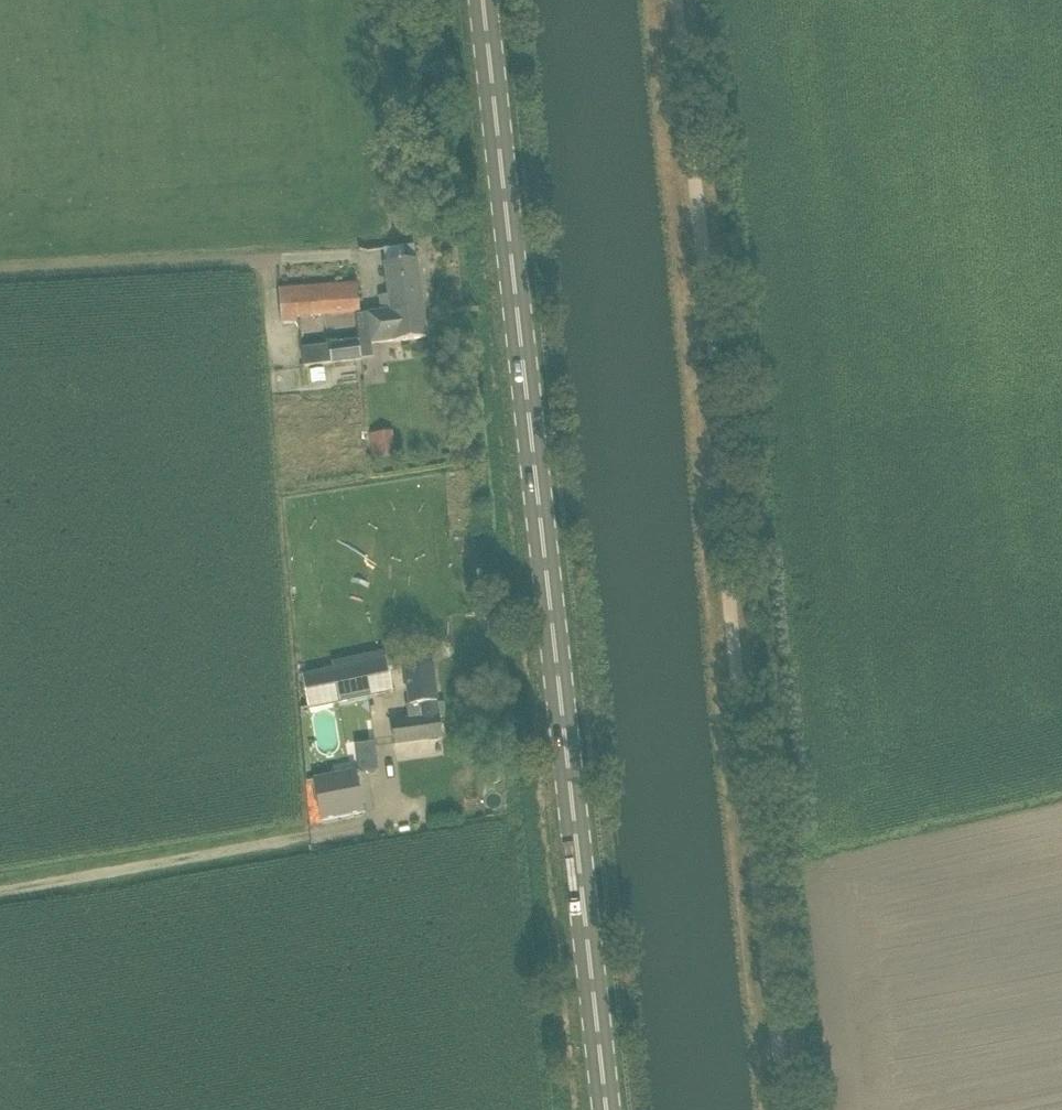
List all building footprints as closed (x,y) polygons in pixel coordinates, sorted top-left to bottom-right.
[(388,295),(378,296),(380,309),(422,304),(416,260),(384,264),(388,295)] [(357,282),(321,285),(324,315),(359,313),(357,282)] [(321,285),(278,288),(281,318),(281,324),(297,323),(297,317),(324,315),(321,285)] [(377,310),(367,312),(372,345),(382,343),(404,340),(426,338),(422,304),(380,309),(377,309),(377,310)] [(358,339),(329,343),(331,364),(362,360),(362,359),(359,339),(358,339)] [(329,343),(301,346),(304,367),(331,364),(329,343)] [(324,369),(311,370),(312,383),(326,381),(324,369)] [(392,431),(371,433),(374,457),(395,455),(392,431)] [(394,692),(386,657),(301,674),(309,709),(394,692)] [(441,738),(432,667),(407,670),(411,704),(405,705),(407,720),(393,722),(395,743),(441,738)] [(355,772),(314,780),(322,820),(363,812),(355,772)]
